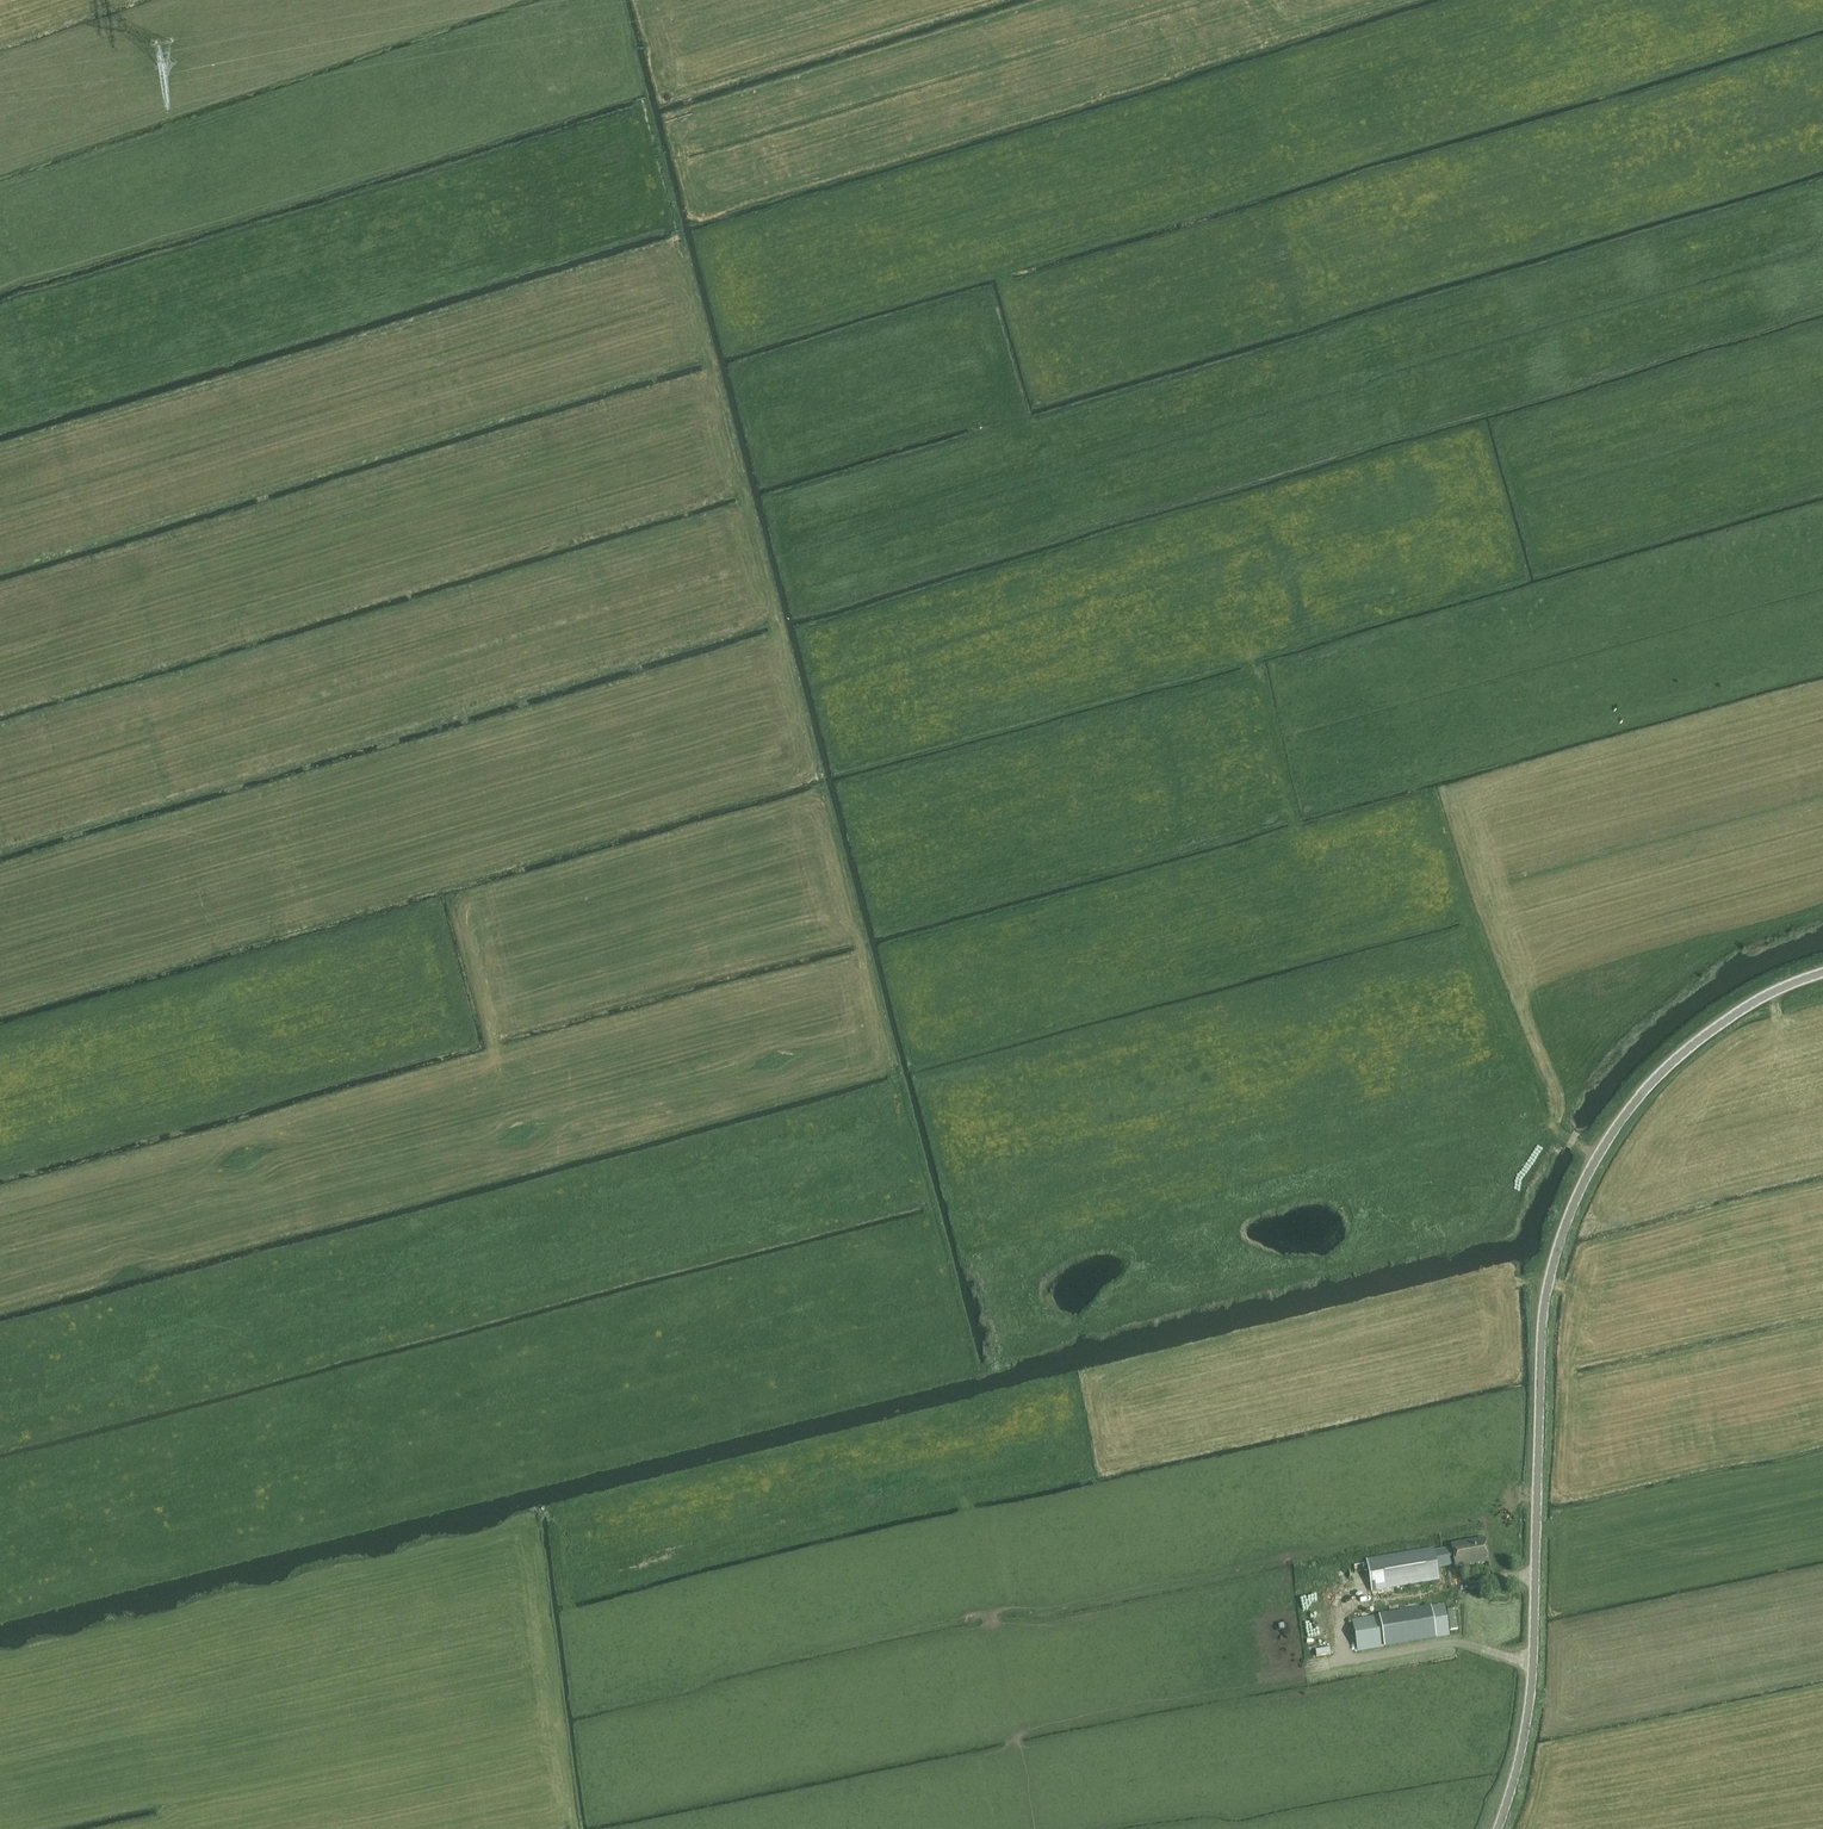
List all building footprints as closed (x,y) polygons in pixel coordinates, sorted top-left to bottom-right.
[(1451,1545),(1452,1548),(1434,1551),(1434,1548),(1366,1561),(1372,1592),(1439,1580),(1437,1568),(1454,1565),(1455,1567),(1488,1562),(1484,1539),(1451,1545)] [(1503,1568),(1486,1573),(1489,1584),(1506,1580),(1503,1568)] [(1352,1619),(1357,1652),(1447,1637),(1443,1605),(1352,1619)] [(1321,1619),(1310,1617),(1308,1632),(1319,1634),(1321,1619)] [(1290,1645),(1291,1655),(1309,1654),(1309,1644),(1290,1645)] [(1256,1661),(1272,1660),(1272,1649),(1256,1650),(1256,1661)] [(1304,1665),(1286,1666),(1286,1673),(1304,1672),(1304,1665)]
